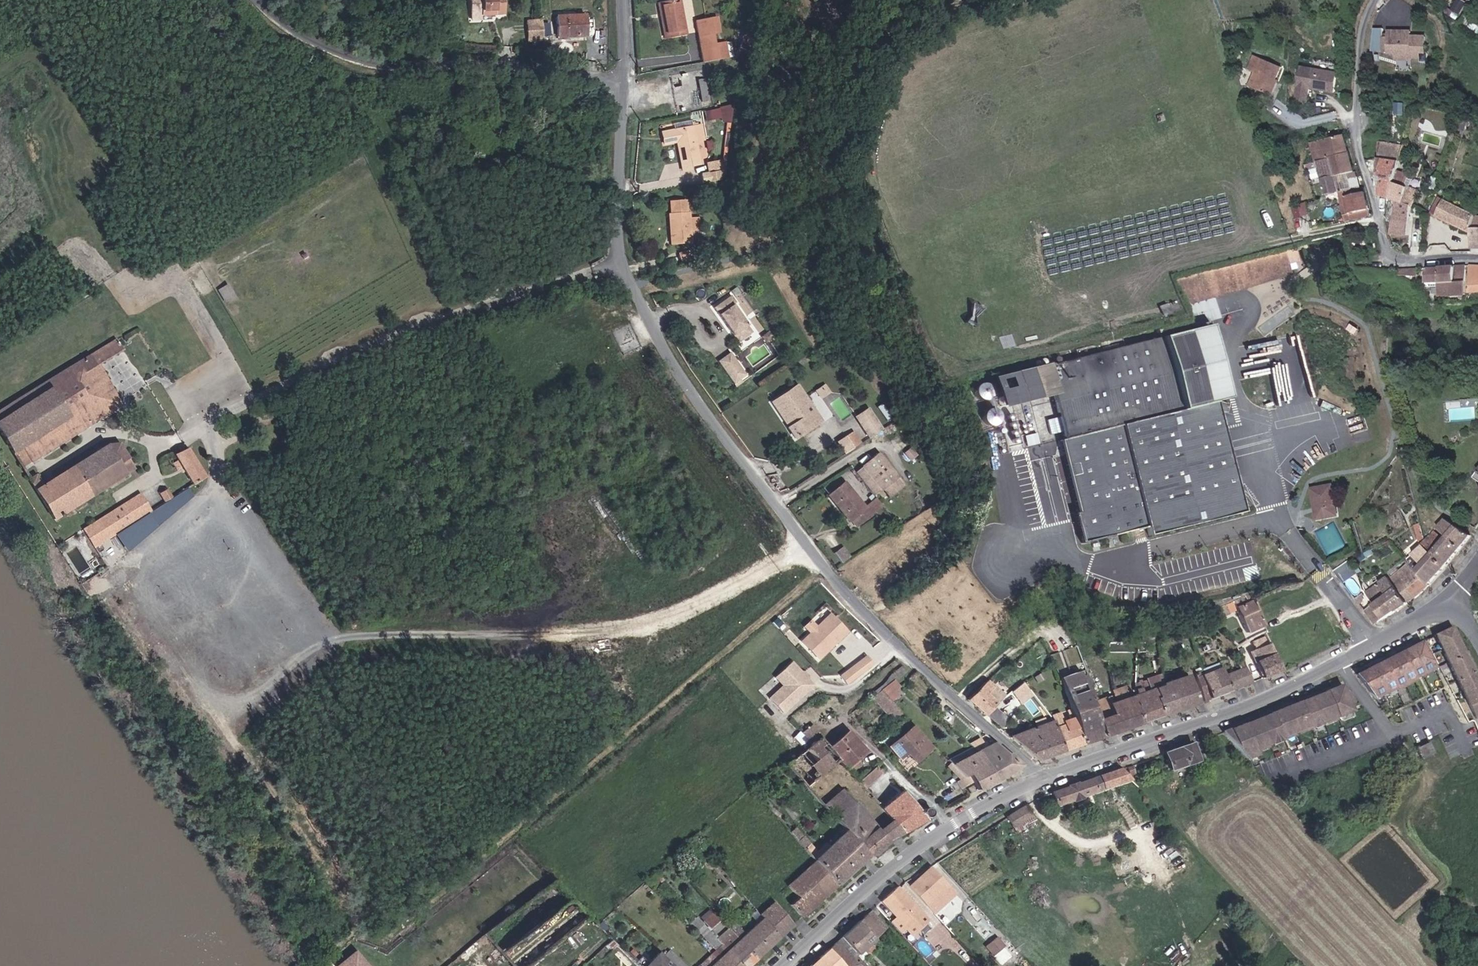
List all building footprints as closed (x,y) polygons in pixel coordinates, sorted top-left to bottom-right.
[(483,17),(503,15),(502,0),(470,0),(472,18),(483,17)] [(658,3),(665,39),(688,34),(681,0),(670,0),(658,3)] [(1448,14),(1454,19),(1457,15),(1451,10),(1448,14)] [(584,15),(560,16),(561,37),(585,35),(584,15)] [(720,15),(696,20),(704,62),(729,58),(727,41),(716,43),(715,33),(723,32),(720,15)] [(528,41),(544,41),(542,21),(528,21),(528,41)] [(1416,37),(1416,33),(1394,31),(1393,37),(1388,36),(1389,27),(1380,27),(1379,49),(1396,50),(1396,52),(1400,52),(1406,53),(1414,54),(1415,52),(1424,53),(1429,54),(1430,43),(1416,42),(1416,37)] [(1277,74),(1250,65),(1244,80),(1251,83),(1246,95),(1267,103),(1277,74)] [(1333,100),(1337,81),(1300,74),(1294,107),(1305,109),(1308,95),(1333,100)] [(703,101),(711,100),(707,77),(700,79),(703,101)] [(695,108),(691,87),(684,88),(688,109),(695,108)] [(708,119),(730,118),(729,106),(707,108),(708,119)] [(679,170),(688,167),(682,145),(692,141),(688,129),(649,140),(652,151),(664,147),(672,176),(680,173),(679,170)] [(1338,160),(1342,175),(1354,173),(1355,176),(1361,175),(1351,134),(1319,142),(1325,163),(1338,160)] [(1384,141),(1384,162),(1404,166),(1408,146),(1384,141)] [(1312,166),(1314,172),(1317,171),(1317,169),(1326,167),(1333,195),(1345,192),(1346,191),(1342,175),(1338,160),(1325,163),(1312,166)] [(1385,196),(1397,199),(1401,184),(1403,172),(1404,166),(1384,162),(1385,196)] [(710,167),(712,187),(729,184),(731,164),(710,167)] [(1403,172),(1401,184),(1413,187),(1416,177),(1416,175),(1403,172)] [(1345,192),(1347,198),(1354,196),(1357,215),(1375,211),(1371,193),(1366,194),(1365,187),(1357,189),(1355,176),(1354,173),(1342,175),(1346,191),(1345,192)] [(1357,189),(1365,187),(1361,175),(1355,176),(1357,189)] [(1401,184),(1397,199),(1403,200),(1399,236),(1418,234),(1423,206),(1425,207),(1429,191),(1419,188),(1413,187),(1401,184)] [(1476,230),(1477,226),(1477,208),(1464,202),(1447,195),(1438,215),(1445,219),(1446,217),(1476,230)] [(698,228),(697,217),(689,217),(689,211),(686,211),(686,200),(671,201),(671,212),(669,212),(670,243),(690,242),(689,228),(698,228)] [(1311,204),(1296,205),(1297,216),(1312,215),(1311,204)] [(1375,211),(1357,215),(1358,220),(1376,216),(1375,211)] [(1302,220),(1296,222),(1300,235),(1306,233),(1302,220)] [(691,254),(688,245),(676,249),(679,257),(691,254)] [(1294,267),(1290,254),(1232,270),(1174,286),(1181,309),(1210,301),(1286,281),(1284,270),(1294,267)] [(1452,286),(1476,285),(1476,267),(1436,269),(1438,286),(1452,286)] [(1411,270),(1412,278),(1429,278),(1429,269),(1411,270)] [(229,283),(219,289),(226,301),(236,295),(229,283)] [(1451,291),(1452,299),(1476,297),(1476,285),(1452,286),(1451,291)] [(734,302),(730,295),(712,306),(736,340),(749,330),(731,304),(734,302)] [(1215,319),(1210,301),(1181,309),(1187,327),(1215,319)] [(113,324),(0,389),(0,424),(12,444),(115,384),(99,344),(118,333),(113,324)] [(1224,403),(1222,395),(1216,370),(1207,328),(1042,365),(1049,397),(1059,440),(1053,442),(1069,515),(1063,517),(1071,549),(1141,534),(1140,528),(1233,507),(1210,406),(1224,403)] [(557,342),(551,344),(553,354),(559,353),(557,342)] [(744,373),(728,350),(716,359),(732,381),(744,373)] [(1049,397),(1042,365),(990,377),(997,409),(1035,400),(1049,397)] [(795,386),(788,390),(805,415),(811,410),(795,386)] [(770,403),(782,420),(784,419),(787,423),(785,425),(786,427),(785,428),(792,439),(818,420),(811,410),(805,415),(788,390),(770,403)] [(813,400),(826,419),(832,414),(819,395),(813,400)] [(1035,400),(997,409),(1006,452),(1044,443),(1035,400)] [(870,437),(886,427),(872,405),(856,415),(870,437)] [(25,452),(19,456),(43,495),(125,449),(111,422),(103,422),(31,462),(25,452)] [(837,440),(845,453),(863,442),(854,429),(837,440)] [(193,467),(199,464),(180,430),(169,436),(185,467),(178,471),(183,481),(196,474),(193,467)] [(894,480),(877,456),(861,467),(878,491),(894,480)] [(138,493),(129,476),(56,516),(78,553),(95,543),(85,523),(138,493)] [(850,524),(868,511),(863,503),(858,507),(839,481),(827,491),(835,502),(834,503),(850,524)] [(168,488),(161,493),(166,500),(173,495),(168,488)] [(1327,490),(1307,493),(1309,505),(1312,505),(1316,523),(1333,520),(1327,490)] [(832,504),(834,503),(835,502),(827,491),(824,493),(832,504)] [(868,511),(875,505),(870,498),(863,503),(868,511)] [(1445,567),(1470,535),(1445,519),(1437,529),(1447,537),(1444,540),(1433,531),(1423,542),(1419,546),(1445,567)] [(847,555),(839,545),(831,552),(838,562),(847,555)] [(1428,584),(1445,567),(1419,546),(1416,550),(1418,551),(1407,563),(1428,584)] [(1413,595),(1415,598),(1429,585),(1428,584),(1407,563),(1406,562),(1388,581),(1405,601),(1413,595)] [(1140,578),(1143,595),(1190,586),(1187,566),(1176,568),(1178,579),(1171,580),(1170,573),(1140,578)] [(1347,576),(1341,569),(1328,577),(1335,583),(1347,576)] [(1383,598),(1397,612),(1404,606),(1408,604),(1405,601),(1388,581),(1386,580),(1364,593),(1374,604),(1383,598)] [(1261,624),(1248,596),(1248,594),(1234,601),(1236,607),(1234,608),(1245,632),(1261,624)] [(1368,608),(1379,622),(1395,613),(1397,612),(1383,598),(1374,604),(1368,608)] [(1226,615),(1222,606),(1212,610),(1216,619),(1226,615)] [(810,633),(802,641),(822,660),(849,631),(832,615),(820,628),(811,619),(804,627),(810,633)] [(147,640),(155,636),(148,620),(139,624),(147,640)] [(1434,635),(1447,661),(1465,653),(1451,626),(1434,635)] [(1256,662),(1275,654),(1274,651),(1267,637),(1255,642),(1258,649),(1252,652),(1256,662)] [(1376,695),(1434,666),(1421,641),(1357,674),(1376,695)] [(1447,661),(1457,680),(1474,671),(1465,653),(1447,661)] [(1262,678),(1282,670),(1275,654),(1256,662),(1262,678)] [(866,655),(840,675),(848,684),(873,664),(866,655)] [(1203,701),(1252,682),(1245,667),(1225,674),(1218,657),(1207,661),(1210,671),(1203,674),(1201,668),(1192,671),(1199,690),(1203,701)] [(811,684),(806,679),(800,672),(791,662),(779,673),(785,679),(785,683),(783,685),(768,698),(781,712),(811,684)] [(899,675),(906,670),(902,665),(895,670),(899,675)] [(1378,697),(1435,668),(1434,666),(1376,695),(1378,697)] [(1158,681),(1157,676),(1156,670),(1142,675),(1145,686),(1129,691),(1141,723),(1160,716),(1148,684),(1158,681)] [(1457,680),(1469,705),(1476,719),(1477,718),(1477,679),(1474,671),(1457,680)] [(1186,672),(1182,674),(1172,677),(1178,694),(1173,696),(1176,703),(1171,705),(1174,712),(1193,705),(1198,703),(1186,672)] [(785,679),(779,673),(775,677),(783,685),(785,683),(785,679)] [(1087,688),(1082,674),(1061,681),(1075,721),(1082,743),(1104,736),(1093,704),(1091,700),(1087,688)] [(1178,694),(1172,677),(1158,681),(1148,684),(1160,716),(1174,712),(1171,705),(1176,703),(1173,696),(1178,694)] [(880,689),(888,697),(900,686),(893,680),(880,689)] [(1022,703),(1035,694),(1025,681),(1013,690),(1022,703)] [(1141,723),(1129,691),(1126,681),(1106,688),(1110,698),(1093,704),(1104,736),(1141,723)] [(1007,698),(990,682),(967,699),(984,714),(1007,698)] [(1289,707),(1299,718),(1346,698),(1340,685),(1339,684),(1324,690),(1325,691),(1298,703),(1298,701),(1287,706),(1289,707)] [(1092,686),(1087,688),(1091,700),(1096,698),(1092,686)] [(875,693),(898,719),(904,714),(888,697),(880,689),(875,693)] [(1018,709),(1007,698),(984,714),(992,721),(1004,711),(1010,717),(1018,709)] [(1299,718),(1304,725),(1307,723),(1308,725),(1335,714),(1335,716),(1351,709),(1346,698),(1299,718)] [(1289,722),(1299,718),(1289,707),(1287,706),(1270,713),(1270,714),(1244,725),(1243,723),(1228,729),(1233,741),(1229,742),(1233,747),(1289,722)] [(1351,709),(1335,716),(1337,721),(1353,714),(1351,709)] [(1004,711),(992,721),(1000,728),(1010,717),(1004,711)] [(904,714),(898,719),(907,728),(913,723),(904,714)] [(1281,735),(1304,725),(1299,718),(1289,722),(1233,747),(1240,756),(1255,749),(1255,748),(1282,737),(1281,735)] [(1063,750),(1055,727),(1053,721),(1033,728),(1038,742),(1022,747),(1036,759),(1063,750)] [(1082,743),(1075,721),(1055,727),(1063,750),(1082,743)] [(800,733),(811,743),(820,736),(810,725),(800,733)] [(935,746),(916,726),(891,747),(900,758),(909,751),(917,761),(935,746)] [(1010,736),(1022,747),(1038,742),(1033,728),(1010,736)] [(828,746),(839,758),(847,767),(865,750),(847,729),(828,746)] [(1220,732),(1228,742),(1229,742),(1233,741),(1228,729),(1220,732)] [(811,743),(795,756),(786,763),(806,786),(839,758),(828,746),(820,736),(811,743)] [(976,753),(993,781),(1020,765),(994,742),(976,753)] [(1198,760),(1192,743),(1165,753),(1171,770),(1198,760)] [(954,766),(976,753),(970,747),(949,760),(954,766)] [(1240,756),(1244,760),(1257,754),(1255,749),(1240,756)] [(972,781),(978,790),(984,786),(993,781),(976,753),(954,766),(964,776),(965,777),(969,775),(972,781)] [(858,780),(864,786),(882,770),(877,764),(858,780)] [(1058,805),(1131,780),(1121,769),(1053,793),(1058,805)] [(959,779),(963,786),(970,782),(965,777),(964,776),(959,779)] [(845,830),(867,856),(886,843),(877,832),(841,790),(824,805),(845,830)] [(893,820),(903,832),(926,819),(921,813),(901,791),(882,808),(893,820)] [(1025,806),(1007,818),(1013,827),(1031,815),(1025,806)] [(921,813),(926,819),(929,817),(930,814),(927,810),(923,812),(921,813)] [(877,832),(886,843),(897,836),(903,832),(893,820),(877,832)] [(813,860),(835,885),(867,856),(845,830),(817,854),(792,826),(787,830),(813,860)] [(978,844),(985,840),(981,834),(975,838),(978,844)] [(788,903),(800,916),(823,895),(835,885),(813,860),(786,885),(796,896),(788,903)] [(947,888),(929,869),(907,889),(924,908),(947,888)] [(931,915),(953,895),(947,888),(924,908),(931,915)] [(888,925),(898,936),(919,916),(895,889),(879,903),(894,919),(888,925)] [(761,917),(778,937),(785,930),(792,924),(772,901),(759,914),(761,917)] [(713,928),(722,919),(710,907),(701,917),(713,928)] [(738,938),(755,957),(778,937),(761,917),(738,938)] [(858,923),(873,940),(879,934),(864,917),(858,923)] [(852,958),(873,940),(858,923),(852,927),(837,941),(852,958)] [(743,965),(746,965),(755,957),(738,938),(734,933),(722,944),(743,965)] [(989,957),(1000,947),(993,940),(982,949),(989,957)] [(852,958),(837,941),(828,949),(843,965),(857,965),(858,965),(852,958)] [(722,965),(743,965),(722,944),(711,954),(722,965)] [(828,949),(809,965),(843,965),(828,949)] [(353,950),(336,965),(367,965),(353,950)] [(656,951),(641,965),(642,965),(672,965),(656,951)] [(702,965),(722,965),(711,954),(700,964),(702,965)]
